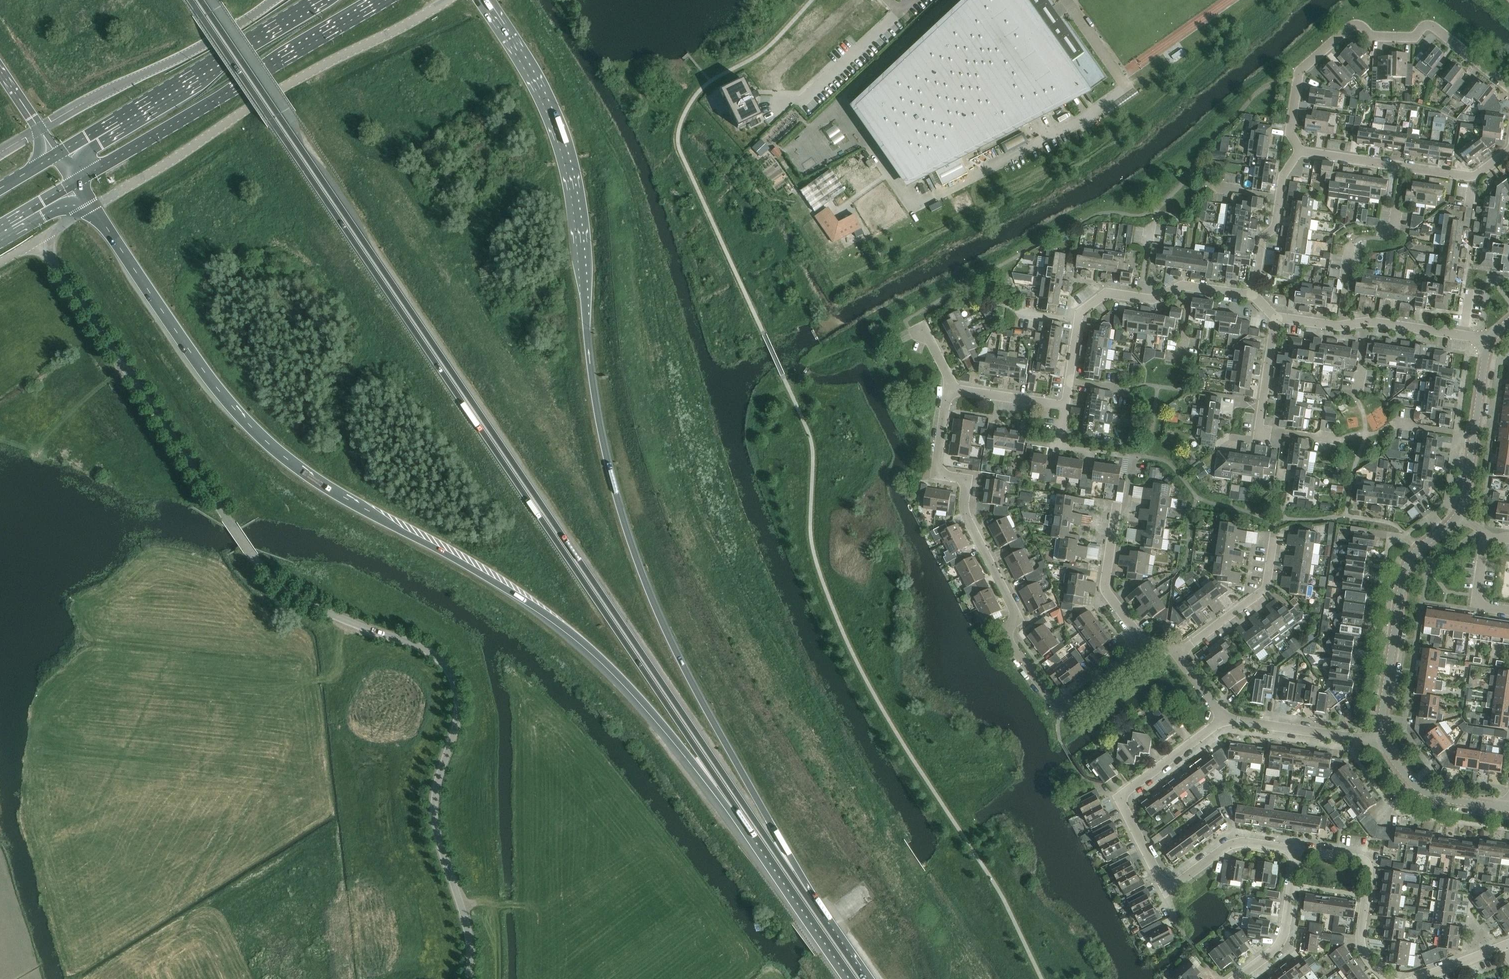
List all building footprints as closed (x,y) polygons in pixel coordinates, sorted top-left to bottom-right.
[(854,107),(907,182),(933,169),(942,186),(967,174),(958,156),(1083,92),(1091,103),(1093,101),(1068,65),(1083,55),(1044,0),(969,0),(854,107)] [(1361,77),(1369,70),(1359,60),(1367,53),(1358,42),(1350,49),(1349,48),(1341,54),(1361,77)] [(1438,61),(1444,55),(1432,46),(1421,60),(1432,68),(1426,76),(1432,80),(1444,65),(1438,61)] [(1393,53),(1392,57),(1393,57),(1392,77),(1393,77),(1406,78),(1406,86),(1412,86),(1413,64),(1407,64),(1407,54),(1393,53)] [(1393,57),(1392,57),(1379,57),(1378,68),(1372,67),(1372,89),(1378,89),(1379,81),(1392,81),(1393,77),(1392,77),(1393,57)] [(1331,82),(1335,79),(1344,88),(1348,84),(1352,89),(1357,84),(1353,80),(1355,78),(1343,65),(1339,69),(1332,62),(1322,72),(1331,82)] [(1454,95),(1461,85),(1457,81),(1464,71),(1454,63),(1442,78),(1449,83),(1442,91),(1451,98),(1454,95)] [(755,91),(750,93),(743,79),(719,91),(737,128),(761,116),(753,99),(758,96),(755,91)] [(1461,85),(1454,95),(1462,101),(1465,96),(1472,101),(1474,99),(1474,98),(1483,86),(1474,79),(1466,89),(1461,85)] [(1485,83),(1483,86),(1474,98),(1474,99),(1480,103),(1477,106),(1480,112),(1485,110),(1499,104),(1497,98),(1493,93),(1495,91),(1485,83)] [(1338,100),(1339,92),(1327,86),(1325,91),(1311,89),(1309,104),(1331,107),(1332,99),(1338,100)] [(1485,110),(1486,113),(1484,125),(1502,128),(1504,116),(1499,115),(1500,107),(1499,104),(1485,110)] [(1333,135),(1334,127),(1328,126),(1330,113),(1313,110),(1312,117),(1307,117),(1305,131),(1333,135)] [(1434,117),(1433,123),(1432,129),(1444,131),(1446,119),(1440,118),(1434,117)] [(1272,127),(1259,125),(1259,123),(1250,121),(1249,130),(1251,130),(1250,141),(1259,142),(1259,147),(1268,149),(1272,127)] [(825,127),(828,138),(840,135),(837,124),(825,127)] [(1369,146),(1371,130),(1360,128),(1360,125),(1354,124),(1352,136),(1358,137),(1357,144),(1369,146)] [(1371,130),(1369,146),(1381,147),(1383,132),(1384,125),(1372,124),(1371,130)] [(1396,127),(1384,125),(1383,132),(1381,147),(1393,149),(1396,127)] [(1483,137),(1480,139),(1487,149),(1495,143),(1496,139),(1500,140),(1502,128),(1484,125),(1483,137)] [(1396,126),(1396,127),(1393,149),(1405,151),(1407,139),(1407,135),(1400,134),(1401,126),(1396,126)] [(1405,151),(1404,155),(1416,156),(1418,141),(1419,137),(1412,136),(1413,131),(1408,130),(1407,135),(1407,139),(1405,151)] [(1478,137),(1468,144),(1478,157),(1482,154),(1483,156),(1488,152),(1486,150),(1487,149),(1480,139),(1478,137)] [(761,140),(752,148),(760,157),(769,149),(761,140)] [(1250,141),(1247,156),(1251,156),(1267,159),(1266,164),(1271,164),(1271,159),(1267,159),(1268,149),(1259,147),(1259,142),(1250,141)] [(1430,143),(1418,141),(1416,156),(1428,158),(1430,143)] [(1430,143),(1428,158),(1440,160),(1442,145),(1430,143)] [(1478,157),(1468,144),(1458,152),(1457,151),(1456,158),(1458,158),(1462,163),(1465,160),(1468,164),(1478,157)] [(1454,146),(1442,145),(1440,160),(1452,162),(1454,146)] [(782,156),(774,148),(771,151),(778,159),(782,156)] [(1220,152),(1212,150),(1209,150),(1208,153),(1211,154),(1211,158),(1219,159),(1220,152)] [(1267,159),(1251,156),(1250,166),(1255,167),(1265,169),(1264,174),(1274,175),(1276,160),(1271,159),(1271,164),(1266,164),(1267,159)] [(1334,164),(1323,162),(1321,177),(1326,178),(1325,182),(1330,183),(1336,183),(1337,174),(1332,173),(1334,164)] [(1255,167),(1254,178),(1252,189),(1270,192),(1271,185),(1273,186),(1274,175),(1264,174),(1265,169),(1255,167)] [(845,191),(830,169),(800,191),(815,212),(845,191)] [(1330,183),(1329,192),(1328,197),(1339,199),(1341,184),(1346,185),(1347,175),(1337,174),(1336,183),(1330,183)] [(1341,184),(1339,199),(1349,200),(1351,186),(1356,186),(1357,177),(1347,175),(1346,185),(1341,184)] [(1499,179),(1508,192),(1508,191),(1508,180),(1507,180),(1504,175),(1499,179)] [(1351,186),(1349,200),(1348,201),(1359,203),(1361,187),(1366,188),(1367,178),(1357,177),(1356,186),(1351,186)] [(1361,187),(1359,203),(1369,204),(1370,198),(1371,189),(1376,189),(1377,180),(1367,178),(1366,188),(1361,187)] [(1486,197),(1484,208),(1494,209),(1495,204),(1505,206),(1507,193),(1508,192),(1499,179),(1494,183),(1497,188),(1497,191),(1494,190),(1490,193),(1489,198),(1486,197)] [(1388,181),(1377,180),(1376,189),(1371,189),(1370,198),(1380,200),(1381,196),(1386,197),(1388,181)] [(1422,194),(1423,184),(1413,183),(1412,187),(1407,186),(1405,202),(1415,203),(1417,193),(1422,194)] [(1417,193),(1415,203),(1426,205),(1427,195),(1432,196),(1433,186),(1423,184),(1422,194),(1417,193)] [(1434,184),(1433,186),(1432,196),(1427,195),(1426,205),(1436,206),(1437,197),(1443,198),(1444,187),(1438,187),(1438,184),(1434,184)] [(1299,193),(1299,194),(1289,193),(1288,202),(1290,202),(1290,207),(1293,207),(1292,212),(1302,214),(1302,209),(1312,210),(1314,199),(1306,198),(1307,194),(1299,193)] [(1243,202),(1242,207),(1243,207),(1242,212),(1251,214),(1252,209),(1262,210),(1263,200),(1248,197),(1247,202),(1243,202)] [(1224,224),(1227,204),(1220,203),(1217,223),(1224,224)] [(1484,208),(1483,218),(1493,219),(1493,214),(1503,216),(1505,206),(1495,204),(1494,209),(1484,208)] [(1228,205),(1226,215),(1241,217),(1240,222),(1250,224),(1251,214),(1242,212),(1243,207),(1242,207),(1228,205)] [(827,208),(815,217),(833,243),(861,228),(854,215),(838,223),(827,208)] [(1292,212),(1290,222),(1300,224),(1301,219),(1311,220),(1312,210),(1302,209),(1302,214),(1292,212)] [(1340,221),(1350,220),(1349,210),(1340,211),(1340,221)] [(1437,214),(1430,216),(1432,222),(1440,220),(1437,214)] [(1493,219),(1483,218),(1481,228),(1491,229),(1492,224),(1502,226),(1503,216),(1493,214),(1493,219)] [(1226,215),(1225,225),(1239,227),(1239,232),(1248,234),(1249,228),(1251,229),(1257,230),(1258,225),(1252,224),(1250,224),(1240,222),(1241,217),(1226,215)] [(1452,232),(1462,233),(1463,223),(1454,221),(1455,216),(1445,215),(1443,225),(1453,227),(1452,232)] [(1300,224),(1290,222),(1289,232),(1299,234),(1299,229),(1309,230),(1317,231),(1318,221),(1311,220),(1301,219),(1300,224)] [(1091,224),(1085,226),(1088,237),(1095,235),(1091,224)] [(1481,228),(1480,237),(1480,238),(1490,239),(1491,235),(1500,236),(1502,226),(1492,224),(1491,229),(1481,228)] [(1239,227),(1225,225),(1223,235),(1228,236),(1238,238),(1237,242),(1247,244),(1248,234),(1239,232),(1239,227)] [(1453,227),(1443,225),(1442,235),(1451,237),(1451,242),(1460,243),(1462,233),(1452,232),(1453,227)] [(1355,226),(1338,237),(1343,245),(1360,235),(1355,226)] [(1299,234),(1289,232),(1287,242),(1297,244),(1298,239),(1308,240),(1309,230),(1299,229),(1299,234)] [(1451,237),(1442,235),(1440,245),(1450,247),(1449,252),(1459,253),(1460,243),(1451,242),(1451,237)] [(1238,238),(1228,236),(1227,246),(1236,248),(1235,253),(1245,254),(1247,244),(1237,242),(1238,238)] [(1480,238),(1480,237),(1474,237),(1473,248),(1488,250),(1489,244),(1490,239),(1480,238)] [(1286,252),(1281,252),(1281,257),(1285,257),(1286,252),(1302,255),(1305,255),(1308,240),(1298,239),(1297,244),(1287,242),(1286,252)] [(1489,244),(1488,250),(1487,254),(1482,253),(1480,266),(1492,267),(1494,255),(1495,245),(1489,244)] [(1450,247),(1440,245),(1439,255),(1448,257),(1448,262),(1457,263),(1459,253),(1449,252),(1450,247)] [(1495,245),(1494,255),(1502,256),(1508,257),(1508,251),(1508,247),(1495,245)] [(1055,264),(1064,266),(1066,255),(1057,254),(1057,249),(1047,247),(1046,258),(1055,259),(1055,264)] [(1173,258),(1174,248),(1164,247),(1163,251),(1152,249),(1150,263),(1156,264),(1156,266),(1166,267),(1168,257),(1173,258)] [(1083,258),(1078,257),(1076,267),(1087,269),(1088,259),(1093,260),(1095,250),(1084,248),(1083,258)] [(1168,257),(1166,267),(1176,269),(1178,259),(1183,260),(1185,250),(1174,248),(1173,258),(1168,257)] [(1105,251),(1095,250),(1093,260),(1088,259),(1087,269),(1097,270),(1098,260),(1103,261),(1105,251)] [(1195,251),(1185,250),(1183,260),(1178,259),(1176,269),(1187,270),(1188,260),(1193,261),(1195,251)] [(1115,253),(1105,251),(1103,261),(1098,260),(1097,270),(1107,272),(1109,262),(1114,263),(1115,253)] [(1188,260),(1187,270),(1197,272),(1198,262),(1203,263),(1205,253),(1195,251),(1193,261),(1188,260)] [(1281,257),(1281,252),(1276,251),(1274,266),(1284,268),(1285,263),(1294,264),(1300,265),(1302,255),(1286,252),(1285,257),(1281,257)] [(1109,262),(1107,272),(1117,273),(1119,263),(1124,264),(1125,254),(1115,253),(1114,263),(1109,262)] [(1197,272),(1206,273),(1207,273),(1208,263),(1213,264),(1215,254),(1205,253),(1203,263),(1198,262),(1197,272)] [(1235,257),(1225,256),(1223,266),(1228,267),(1228,266),(1234,267),(1232,280),(1238,281),(1240,268),(1234,267),(1234,263),(1250,265),(1251,255),(1245,254),(1235,253),(1235,257)] [(1207,273),(1206,273),(1206,279),(1216,281),(1219,265),(1223,266),(1225,256),(1215,254),(1213,264),(1208,263),(1207,273)] [(1435,255),(1433,265),(1447,267),(1446,272),(1456,273),(1457,263),(1448,262),(1448,257),(1439,255),(1435,255)] [(1502,256),(1500,272),(1508,273),(1508,257),(1502,256)] [(1055,259),(1046,258),(1044,268),(1054,269),(1053,274),(1063,276),(1064,266),(1055,264),(1055,259)] [(1119,263),(1117,273),(1122,274),(1120,283),(1131,285),(1133,269),(1128,269),(1129,265),(1124,264),(1119,263)] [(1284,268),(1274,266),(1273,277),(1288,279),(1289,274),(1293,274),(1294,264),(1285,263),(1284,268)] [(1447,267),(1433,265),(1432,275),(1445,277),(1444,282),(1455,283),(1456,273),(1446,272),(1447,267)] [(1054,269),(1044,268),(1043,278),(1052,279),(1052,284),(1061,286),(1063,276),(1053,274),(1054,269)] [(1364,269),(1363,275),(1362,284),(1357,284),(1355,294),(1365,295),(1367,285),(1372,286),(1373,276),(1374,271),(1364,269)] [(1367,285),(1365,295),(1376,297),(1377,287),(1382,288),(1383,278),(1373,276),(1372,286),(1367,285)] [(1043,278),(1041,288),(1051,289),(1050,294),(1060,296),(1061,286),(1052,284),(1052,279),(1043,278)] [(1394,279),(1383,278),(1382,288),(1377,287),(1376,297),(1381,297),(1380,300),(1379,305),(1385,306),(1385,300),(1386,298),(1387,288),(1392,289),(1394,279)] [(1387,288),(1386,298),(1396,300),(1397,290),(1402,291),(1404,281),(1394,279),(1392,289),(1387,288)] [(1397,290),(1396,300),(1406,301),(1407,291),(1412,292),(1414,282),(1404,281),(1402,291),(1397,290)] [(1406,301),(1416,303),(1417,293),(1422,294),(1424,284),(1414,282),(1412,292),(1407,291),(1406,301)] [(1444,282),(1444,287),(1444,293),(1459,295),(1460,284),(1455,283),(1444,282)] [(1311,295),(1313,286),(1302,284),(1301,294),(1296,293),(1294,303),(1305,304),(1306,295),(1311,295)] [(1424,284),(1422,294),(1428,295),(1432,295),(1433,285),(1424,284)] [(1444,287),(1433,285),(1432,295),(1437,296),(1435,308),(1447,310),(1448,297),(1443,296),(1444,293),(1444,287)] [(1323,287),(1313,286),(1311,295),(1306,295),(1305,304),(1315,306),(1316,296),(1321,297),(1323,287)] [(1316,296),(1315,306),(1325,307),(1326,303),(1331,304),(1333,289),(1323,287),(1321,297),(1316,296)] [(1051,289),(1041,288),(1040,298),(1044,299),(1042,310),(1056,312),(1057,306),(1058,306),(1060,296),(1050,294),(1051,289)] [(1416,303),(1415,308),(1426,310),(1428,295),(1422,294),(1417,293),(1416,303)] [(1202,310),(1203,301),(1193,299),(1191,314),(1196,315),(1195,319),(1206,321),(1207,311),(1202,310)] [(1219,303),(1203,301),(1202,310),(1207,311),(1206,321),(1216,322),(1217,313),(1212,312),(1213,307),(1218,308),(1219,303)] [(981,308),(987,320),(995,316),(988,304),(981,308)] [(1217,312),(1218,308),(1213,307),(1212,312),(1217,313),(1216,322),(1220,323),(1219,333),(1229,334),(1231,324),(1226,323),(1227,314),(1217,312)] [(1167,308),(1166,313),(1171,313),(1170,318),(1165,317),(1164,327),(1169,328),(1174,329),(1176,319),(1181,320),(1182,310),(1167,308)] [(944,318),(946,323),(944,324),(948,334),(957,329),(955,325),(963,320),(959,311),(944,318)] [(1134,322),(1135,313),(1125,311),(1122,326),(1128,327),(1127,331),(1137,333),(1139,323),(1134,322)] [(1145,314),(1135,313),(1134,322),(1139,323),(1137,333),(1147,334),(1149,325),(1144,324),(1145,314)] [(1166,317),(1155,316),(1154,325),(1159,326),(1157,336),(1168,338),(1169,328),(1164,327),(1165,317),(1170,318),(1171,313),(1166,313),(1166,317)] [(1155,316),(1145,314),(1144,324),(1149,325),(1147,334),(1157,336),(1159,326),(1154,325),(1155,316)] [(1238,315),(1227,314),(1226,323),(1231,324),(1229,334),(1240,335),(1240,334),(1248,335),(1249,328),(1250,321),(1237,319),(1238,315)] [(957,329),(948,334),(953,343),(962,338),(959,334),(968,329),(963,320),(955,325),(957,329)] [(1042,331),(1040,341),(1050,343),(1051,338),(1061,339),(1062,329),(1061,329),(1062,322),(1048,320),(1046,332),(1042,331)] [(1101,324),(1101,328),(1096,327),(1096,326),(1088,324),(1086,331),(1091,331),(1089,342),(1099,343),(1100,338),(1109,340),(1111,326),(1109,323),(1104,322),(1101,324)] [(1003,335),(1003,327),(994,326),(994,335),(1003,335)] [(1249,328),(1248,335),(1258,337),(1260,329),(1249,328)] [(962,338),(953,343),(958,352),(966,347),(964,343),(973,338),(968,329),(959,334),(962,338)] [(966,347),(958,352),(963,361),(964,361),(969,370),(978,357),(974,350),(978,348),(973,338),(964,343),(966,347)] [(1040,341),(1039,351),(1049,353),(1050,348),(1059,349),(1061,339),(1051,338),(1050,343),(1040,341)] [(1099,343),(1089,342),(1088,352),(1097,353),(1098,348),(1108,350),(1109,340),(1100,338),(1099,343)] [(1302,339),(1291,338),(1289,350),(1294,351),(1301,351),(1302,339)] [(1321,345),(1322,339),(1312,338),(1309,353),(1315,354),(1320,355),(1321,345)] [(1235,351),(1234,362),(1244,363),(1244,358),(1254,359),(1256,349),(1260,350),(1261,343),(1243,341),(1242,347),(1240,347),(1240,352),(1235,351)] [(1383,356),(1385,346),(1374,344),(1374,346),(1368,345),(1366,359),(1377,360),(1377,365),(1387,366),(1389,356),(1383,356)] [(1320,355),(1315,354),(1313,364),(1323,365),(1325,355),(1330,356),(1331,346),(1321,345),(1320,355)] [(1416,345),(1415,350),(1414,360),(1419,361),(1417,371),(1427,372),(1429,362),(1424,362),(1426,346),(1416,345)] [(1325,355),(1323,365),(1333,367),(1335,357),(1340,358),(1341,348),(1331,346),(1330,356),(1325,355)] [(1395,347),(1385,346),(1383,356),(1389,356),(1387,366),(1397,368),(1399,358),(1394,357),(1395,347)] [(1405,349),(1395,347),(1394,357),(1399,358),(1397,368),(1407,369),(1409,359),(1404,359),(1405,349)] [(1049,353),(1039,351),(1037,362),(1047,363),(1048,358),(1058,359),(1059,349),(1050,348),(1049,353)] [(1088,352),(1086,362),(1096,363),(1097,358),(1106,360),(1108,350),(1098,348),(1097,353),(1088,352)] [(1352,349),(1341,348),(1340,358),(1335,357),(1333,367),(1344,368),(1344,364),(1356,366),(1358,352),(1352,351),(1352,349)] [(1415,350),(1405,349),(1404,359),(1409,359),(1407,369),(1417,371),(1419,361),(1414,360),(1415,350)] [(991,365),(990,375),(1000,376),(1001,366),(1006,367),(1008,357),(1009,351),(1001,350),(1000,356),(998,356),(996,366),(991,365)] [(1174,359),(1174,350),(1166,350),(1165,359),(1174,359)] [(1294,351),(1294,355),(1293,361),(1313,364),(1315,354),(1309,353),(1301,351),(1294,351)] [(1433,363),(1429,362),(1427,372),(1437,374),(1436,378),(1447,380),(1446,380),(1452,381),(1454,370),(1439,368),(1439,364),(1445,365),(1447,352),(1441,351),(1439,364),(1433,363)] [(1293,361),(1294,355),(1278,353),(1277,363),(1283,364),(1293,365),(1293,361)] [(978,357),(969,370),(979,372),(979,373),(990,375),(991,365),(996,366),(998,356),(987,354),(986,359),(978,357)] [(1018,359),(1008,357),(1006,367),(1001,366),(1000,376),(1010,378),(1011,368),(1016,369),(1018,359)] [(1047,363),(1037,362),(1036,372),(1051,374),(1051,376),(1059,377),(1060,370),(1056,370),(1058,359),(1048,358),(1047,363)] [(1096,363),(1086,362),(1085,372),(1086,373),(1085,379),(1099,381),(1101,370),(1105,370),(1106,360),(1097,358),(1096,363)] [(1228,361),(1227,371),(1242,373),(1243,368),(1253,370),(1254,359),(1244,358),(1244,363),(1234,362),(1228,361)] [(1028,361),(1018,359),(1016,369),(1011,368),(1010,378),(1020,379),(1020,383),(1026,384),(1027,376),(1026,376),(1028,361)] [(1283,364),(1281,374),(1291,375),(1290,381),(1300,382),(1301,372),(1292,370),(1293,365),(1283,364)] [(1242,373),(1227,371),(1225,381),(1231,382),(1241,383),(1241,378),(1251,380),(1253,370),(1243,368),(1242,373)] [(1281,374),(1280,384),(1289,386),(1289,391),(1298,392),(1303,393),(1305,383),(1300,382),(1290,381),(1291,375),(1281,374)] [(1241,383),(1231,382),(1230,392),(1245,394),(1244,396),(1253,397),(1254,391),(1250,390),(1251,380),(1241,378),(1241,383)] [(1447,380),(1436,378),(1436,383),(1426,382),(1425,392),(1435,394),(1435,388),(1445,390),(1446,380),(1447,380)] [(1408,381),(1407,389),(1416,390),(1417,383),(1408,381)] [(1289,386),(1280,384),(1277,399),(1282,400),(1283,395),(1288,396),(1287,401),(1297,402),(1298,392),(1289,391),(1289,386)] [(1396,394),(1404,388),(1404,387),(1398,385),(1396,394)] [(1112,392),(1105,391),(1091,388),(1090,395),(1089,395),(1087,405),(1097,407),(1096,412),(1106,413),(1107,403),(1104,402),(1104,397),(1113,398),(1114,395),(1114,394),(1112,392)] [(1435,394),(1425,392),(1419,391),(1417,401),(1423,402),(1433,404),(1434,399),(1444,400),(1445,390),(1435,388),(1435,394)] [(1283,395),(1282,400),(1287,401),(1285,411),(1295,412),(1294,417),(1304,419),(1306,408),(1308,409),(1309,404),(1297,402),(1287,401),(1288,396),(1283,395)] [(1201,407),(1199,417),(1209,419),(1210,414),(1219,415),(1221,405),(1219,404),(1220,398),(1206,396),(1204,407),(1201,407)] [(1433,404),(1423,402),(1422,413),(1431,414),(1432,414),(1432,409),(1442,410),(1441,415),(1446,416),(1447,411),(1442,410),(1444,400),(1434,399),(1433,404)] [(1097,407),(1087,405),(1086,415),(1095,417),(1095,422),(1104,423),(1106,413),(1096,412),(1097,407)] [(1503,408),(1502,414),(1499,414),(1498,418),(1508,420),(1508,409),(1503,408)] [(1432,414),(1431,414),(1431,419),(1440,421),(1439,426),(1449,427),(1452,411),(1447,411),(1446,416),(1441,415),(1442,410),(1432,409),(1432,414)] [(1295,412),(1285,411),(1284,421),(1280,420),(1279,427),(1287,428),(1287,427),(1302,429),(1304,419),(1294,417),(1295,412)] [(1177,422),(1178,415),(1167,413),(1166,421),(1177,422)] [(1209,419),(1199,417),(1198,427),(1207,429),(1208,424),(1218,425),(1219,415),(1210,414),(1209,419)] [(954,419),(953,431),(972,434),(974,422),(978,423),(979,417),(965,415),(964,421),(954,419)] [(1095,417),(1086,415),(1082,437),(1096,439),(1096,433),(1103,434),(1104,423),(1095,422),(1095,417)] [(1498,418),(1498,423),(1501,424),(1500,430),(1508,432),(1508,420),(1498,418)] [(1207,429),(1198,427),(1196,438),(1202,439),(1201,445),(1215,447),(1218,425),(1208,424),(1207,429)] [(1005,449),(1008,429),(996,428),(995,437),(989,436),(987,449),(993,450),(994,447),(1005,449)] [(1020,431),(1008,429),(1005,449),(1017,451),(1017,453),(1023,454),(1025,442),(1019,441),(1020,431)] [(1500,430),(1499,437),(1496,437),(1495,441),(1501,442),(1508,443),(1508,432),(1500,430)] [(972,434),(953,431),(951,443),(971,446),(972,434)] [(1417,443),(1416,453),(1425,455),(1426,450),(1436,451),(1438,441),(1436,440),(1437,434),(1423,432),(1421,444),(1417,443)] [(1299,461),(1308,462),(1310,452),(1306,451),(1307,440),(1293,438),(1293,444),(1291,444),(1290,454),(1299,456),(1299,461)] [(1393,446),(1412,449),(1413,442),(1394,438),(1393,446)] [(1496,453),(1508,455),(1508,443),(1501,442),(1500,449),(1497,448),(1496,453)] [(971,446),(951,443),(949,455),(960,457),(960,463),(973,465),(974,459),(969,458),(971,446)] [(1243,465),(1242,475),(1252,477),(1254,467),(1259,468),(1260,456),(1262,446),(1256,445),(1254,455),(1256,455),(1255,457),(1250,456),(1249,466),(1243,465)] [(1254,467),(1252,477),(1263,478),(1264,469),(1269,469),(1269,471),(1275,472),(1276,463),(1270,462),(1271,459),(1265,459),(1265,456),(1266,457),(1267,447),(1262,446),(1260,456),(1259,468),(1254,467)] [(1390,450),(1385,453),(1388,458),(1393,458),(1394,450),(1390,450)] [(1416,453),(1414,463),(1424,465),(1425,460),(1435,461),(1435,456),(1436,451),(1426,450),(1425,455),(1416,453)] [(1218,452),(1216,465),(1214,477),(1231,480),(1232,474),(1233,464),(1238,465),(1240,455),(1218,452)] [(1496,453),(1496,457),(1499,458),(1498,465),(1508,466),(1508,455),(1496,453)] [(1299,456),(1290,454),(1287,470),(1292,470),(1293,465),(1298,466),(1297,471),(1307,472),(1308,462),(1299,461),(1299,456)] [(1035,455),(1034,456),(1030,455),(1029,465),(1033,466),(1032,472),(1040,474),(1039,481),(1050,482),(1052,470),(1046,469),(1048,457),(1035,455)] [(1250,456),(1240,455),(1238,465),(1233,464),(1232,474),(1242,475),(1243,465),(1249,466),(1250,456)] [(1052,470),(1050,482),(1056,483),(1057,476),(1069,478),(1072,460),(1060,458),(1058,471),(1052,470)] [(973,465),(972,471),(979,472),(981,460),(974,459),(973,465)] [(1072,460),(1069,478),(1081,480),(1079,490),(1081,491),(1080,495),(1085,496),(1085,494),(1088,475),(1082,474),(1083,462),(1072,460)] [(1414,463),(1413,473),(1423,475),(1423,470),(1433,471),(1434,467),(1435,461),(1425,460),(1424,465),(1414,463)] [(1203,467),(1205,465),(1203,462),(1192,470),(1200,480),(1208,474),(1203,467)] [(1094,476),(1088,475),(1085,494),(1091,494),(1093,481),(1106,483),(1108,465),(1095,464),(1094,476)] [(1108,465),(1106,483),(1118,485),(1117,492),(1123,493),(1125,481),(1119,480),(1121,467),(1108,465)] [(1311,473),(1307,472),(1297,471),(1298,466),(1293,465),(1292,470),(1297,471),(1295,481),(1305,483),(1304,487),(1314,489),(1317,489),(1319,488),(1320,481),(1319,479),(1311,478),(1311,473)] [(1498,465),(1497,471),(1494,471),(1493,476),(1508,478),(1508,466),(1498,465)] [(1161,480),(1163,469),(1151,468),(1149,478),(1161,480)] [(1423,475),(1413,473),(1411,486),(1409,487),(1418,500),(1427,493),(1428,487),(1434,487),(1434,482),(1431,482),(1433,471),(1423,470),(1423,475)] [(984,491),(1004,494),(1006,482),(1009,483),(1010,477),(997,475),(996,480),(986,479),(984,491)] [(1294,492),(1293,497),(1312,499),(1314,489),(1304,487),(1305,483),(1295,481),(1294,492)] [(1007,490),(1016,491),(1017,483),(1012,482),(1012,487),(1008,487),(1007,490)] [(1373,494),(1375,484),(1364,482),(1364,486),(1359,486),(1356,501),(1367,503),(1368,493),(1373,494)] [(936,510),(939,490),(927,489),(927,485),(922,484),(919,497),(925,498),(924,508),(936,510)] [(1131,496),(1141,497),(1142,485),(1133,484),(1131,496)] [(1144,488),(1143,493),(1169,497),(1171,487),(1154,484),(1153,490),(1144,488)] [(1385,485),(1375,484),(1373,494),(1368,493),(1367,503),(1377,504),(1378,494),(1384,495),(1385,485)] [(1240,485),(1238,497),(1247,498),(1249,487),(1240,485)] [(1395,487),(1385,485),(1384,495),(1378,494),(1377,504),(1387,506),(1389,496),(1394,496),(1395,487)] [(1407,489),(1395,487),(1394,496),(1389,496),(1387,506),(1398,507),(1398,504),(1403,505),(1406,503),(1407,499),(1410,499),(1413,504),(1418,500),(1409,487),(1407,489)] [(939,490),(936,510),(948,512),(947,516),(953,517),(955,503),(950,502),(951,492),(939,490)] [(1004,494),(984,491),(982,503),(995,505),(993,514),(1008,511),(1008,507),(1002,506),(1004,494)] [(1508,510),(1508,505),(1503,504),(1504,501),(1499,500),(1500,493),(1493,492),(1491,509),(1497,510),(1496,520),(1503,521),(1502,524),(1507,525),(1508,510)] [(1169,497),(1143,493),(1142,499),(1152,500),(1151,505),(1168,508),(1171,508),(1172,498),(1169,497)] [(1058,495),(1056,506),(1073,508),(1074,503),(1083,504),(1084,499),(1058,495)] [(1421,511),(1425,517),(1429,514),(1421,503),(1409,511),(1413,516),(1421,511)] [(1168,508),(1151,505),(1150,511),(1140,509),(1140,514),(1166,518),(1168,508)] [(1056,506),(1055,516),(1081,520),(1082,515),(1072,513),(1073,508),(1056,506)] [(1008,511),(993,514),(997,522),(989,526),(994,537),(1012,528),(1006,517),(1010,516),(1008,511)] [(1166,518),(1140,514),(1139,520),(1149,521),(1148,526),(1164,529),(1166,518)] [(1081,520),(1055,516),(1049,515),(1047,526),(1053,527),(1070,529),(1070,524),(1080,525),(1081,520)] [(1219,533),(1246,537),(1247,532),(1237,530),(1238,525),(1221,522),(1219,533)] [(945,544),(963,535),(957,524),(948,529),(946,524),(933,530),(936,535),(939,534),(945,544)] [(1135,537),(1136,527),(1126,526),(1125,536),(1135,537)] [(1137,530),(1136,535),(1163,539),(1164,529),(1148,526),(1147,532),(1137,530)] [(1368,529),(1351,526),(1350,530),(1352,533),(1354,534),(1353,544),(1353,545),(1373,548),(1372,548),(1374,548),(1375,536),(1367,535),(1368,529)] [(1070,529),(1053,527),(1052,537),(1061,539),(1078,541),(1079,536),(1069,534),(1070,529)] [(1017,539),(1012,528),(994,537),(1000,548),(1009,544),(1011,549),(1023,542),(1021,537),(1017,539)] [(1319,534),(1316,533),(1299,531),(1298,536),(1288,535),(1288,540),(1314,544),(1318,544),(1320,542),(1321,536),(1319,534)] [(1219,533),(1218,544),(1234,546),(1235,541),(1245,542),(1246,537),(1219,533)] [(968,546),(963,535),(945,544),(951,555),(947,557),(950,562),(962,556),(960,551),(968,546)] [(1163,539),(1136,535),(1136,541),(1146,542),(1145,548),(1152,549),(1161,550),(1163,539)] [(1061,539),(1060,549),(1086,553),(1087,548),(1077,546),(1078,541),(1061,539)] [(1314,544),(1288,540),(1287,545),(1297,547),(1296,552),(1313,554),(1314,544)] [(1023,542),(1011,549),(1014,554),(1005,558),(1011,569),(1028,560),(1023,549),(1026,548),(1023,542)] [(1218,544),(1216,554),(1243,558),(1244,553),(1234,551),(1234,546),(1218,544)] [(1343,550),(1340,552),(1339,550),(1333,549),(1332,553),(1366,558),(1367,552),(1369,552),(1372,550),(1372,548),(1373,548),(1353,545),(1353,544),(1349,544),(1348,550),(1343,550)] [(1120,555),(1120,561),(1146,565),(1148,554),(1151,555),(1152,549),(1145,548),(1140,547),(1140,553),(1131,551),(1130,557),(1120,555)] [(1086,553),(1060,549),(1058,560),(1070,562),(1070,564),(1064,563),(1063,567),(1067,567),(1081,569),(1088,570),(1089,564),(1075,562),(1076,557),(1086,558),(1086,553)] [(1285,556),(1285,561),(1311,565),(1313,554),(1296,552),(1295,557),(1285,556)] [(1366,558),(1332,553),(1332,554),(1336,559),(1339,557),(1341,560),(1347,560),(1346,567),(1369,570),(1370,568),(1367,565),(1365,564),(1366,558)] [(1243,558),(1216,554),(1215,565),(1231,567),(1232,562),(1242,563),(1243,558)] [(965,561),(962,556),(950,562),(952,567),(956,566),(961,576),(979,567),(974,556),(965,561)] [(1028,560),(1011,569),(1016,580),(1025,576),(1028,581),(1040,574),(1037,569),(1034,571),(1028,560)] [(1146,565),(1120,561),(1119,566),(1129,567),(1128,573),(1127,573),(1126,578),(1130,579),(1142,581),(1143,575),(1144,575),(1146,565)] [(1311,565),(1285,561),(1284,566),(1294,568),(1293,573),(1310,575),(1311,565)] [(1231,567),(1215,565),(1213,575),(1218,576),(1217,581),(1221,583),(1229,588),(1230,583),(1239,584),(1240,574),(1231,572),(1231,567)] [(979,567),(961,576),(967,587),(964,589),(966,594),(979,588),(976,583),(985,578),(979,567)] [(1081,569),(1067,567),(1066,573),(1064,584),(1069,585),(1095,588),(1096,583),(1086,582),(1087,576),(1080,575),(1081,569)] [(1369,570),(1346,567),(1345,573),(1339,572),(1336,575),(1336,577),(1363,581),(1364,574),(1366,575),(1369,572),(1369,570)] [(1282,577),(1282,582),(1308,586),(1310,575),(1293,573),(1292,578),(1282,577)] [(1040,574),(1028,581),(1030,586),(1020,591),(1025,602),(1043,593),(1037,582),(1043,580),(1040,574)] [(1363,581),(1336,577),(1336,579),(1338,582),(1343,583),(1342,590),(1346,590),(1366,593),(1366,592),(1366,590),(1364,587),(1362,587),(1363,581)] [(1142,581),(1130,579),(1129,584),(1135,591),(1125,598),(1128,603),(1136,597),(1140,601),(1153,591),(1146,583),(1144,584),(1142,581)] [(1215,580),(1212,582),(1203,589),(1219,610),(1224,607),(1218,599),(1228,591),(1227,589),(1221,585),(1221,583),(1217,581),(1215,580)] [(1308,586),(1282,582),(1281,587),(1291,588),(1290,594),(1306,596),(1306,599),(1311,600),(1313,586),(1308,586)] [(1095,588),(1069,585),(1067,595),(1065,594),(1064,603),(1076,604),(1077,597),(1084,598),(1085,592),(1095,594),(1095,588)] [(979,588),(966,594),(969,599),(972,598),(978,608),(996,599),(990,588),(981,593),(979,588)] [(1219,610),(1203,589),(1195,595),(1205,608),(1209,605),(1215,613),(1219,610)] [(1341,595),(1340,596),(1327,594),(1326,598),(1338,600),(1365,604),(1367,592),(1366,592),(1366,593),(1346,590),(1345,596),(1341,595)] [(1153,591),(1140,601),(1143,605),(1135,611),(1138,616),(1159,600),(1153,591)] [(1205,608),(1195,595),(1192,591),(1184,597),(1184,598),(1202,623),(1207,620),(1201,612),(1205,608)] [(1049,604),(1043,593),(1025,602),(1031,613),(1042,608),(1044,613),(1056,607),(1054,601),(1049,604)] [(1198,626),(1202,623),(1184,598),(1177,604),(1177,606),(1177,607),(1175,608),(1172,607),(1170,622),(1177,623),(1179,626),(1187,619),(1188,621),(1192,618),(1198,626)] [(1338,600),(1326,598),(1325,602),(1339,604),(1339,605),(1344,606),(1343,612),(1364,615),(1365,604),(1338,600)] [(996,599),(978,608),(983,619),(980,621),(983,626),(995,620),(992,615),(1001,610),(996,599)] [(1166,608),(1159,600),(1138,616),(1141,620),(1149,614),(1152,618),(1155,616),(1157,619),(1167,621),(1168,609),(1166,608)] [(1274,600),(1270,603),(1289,629),(1302,619),(1303,613),(1297,612),(1294,607),(1289,611),(1285,605),(1280,608),(1274,600)] [(1289,629),(1270,603),(1266,607),(1272,615),(1268,618),(1280,634),(1281,635),(1289,629)] [(1435,636),(1438,612),(1432,611),(1432,608),(1427,607),(1424,627),(1431,628),(1430,635),(1429,639),(1434,640),(1434,644),(1440,645),(1441,638),(1434,637),(1435,636)] [(1057,617),(1059,624),(1064,623),(1060,609),(1050,614),(1053,619),(1057,617)] [(1070,616),(1071,617),(1066,620),(1070,625),(1073,623),(1080,632),(1096,620),(1089,610),(1081,616),(1076,611),(1070,616)] [(1445,613),(1438,612),(1435,636),(1440,636),(1441,629),(1447,630),(1450,610),(1446,610),(1445,613)] [(1455,611),(1450,610),(1447,630),(1454,631),(1453,638),(1457,639),(1461,615),(1454,614),(1455,611)] [(1364,615),(1343,612),(1342,619),(1338,618),(1335,620),(1334,623),(1362,627),(1364,615)] [(1280,634),(1268,618),(1263,621),(1257,613),(1253,616),(1271,640),(1280,634)] [(1461,615),(1457,639),(1462,640),(1463,633),(1469,634),(1472,619),(1472,620),(1473,614),(1468,613),(1468,616),(1461,615)] [(1271,640),(1253,616),(1249,619),(1255,627),(1251,630),(1264,649),(1273,642),(1271,640)] [(1044,617),(1032,626),(1036,630),(1028,636),(1035,646),(1051,634),(1044,624),(1047,622),(1044,617)] [(1472,619),(1469,634),(1469,639),(1480,641),(1483,621),(1472,620),(1472,619)] [(1096,620),(1080,632),(1087,642),(1103,630),(1096,620)] [(1483,621),(1480,641),(1491,642),(1494,623),(1483,621)] [(1362,627),(1334,623),(1334,625),(1336,628),(1340,628),(1340,634),(1339,635),(1359,638),(1360,638),(1362,627)] [(1506,625),(1494,623),(1491,642),(1503,644),(1506,625)] [(1240,626),(1236,629),(1255,655),(1264,649),(1251,630),(1246,634),(1240,626)] [(1103,630),(1087,642),(1095,652),(1090,655),(1093,660),(1104,652),(1101,647),(1111,640),(1103,630)] [(1059,644),(1051,634),(1035,646),(1043,656),(1051,650),(1054,655),(1065,646),(1062,642),(1059,644)] [(1326,642),(1326,644),(1353,648),(1354,642),(1356,642),(1359,640),(1359,638),(1339,635),(1340,634),(1336,634),(1335,641),(1330,640),(1326,642)] [(1223,639),(1208,650),(1211,655),(1205,659),(1213,671),(1230,659),(1224,651),(1228,647),(1223,639)] [(1297,640),(1289,646),(1294,653),(1302,647),(1297,640)] [(1313,643),(1304,649),(1303,652),(1315,654),(1317,643),(1313,643)] [(1353,648),(1326,644),(1326,647),(1328,650),(1333,650),(1332,657),(1356,660),(1356,658),(1354,655),(1352,655),(1353,648)] [(1422,660),(1446,664),(1447,659),(1439,658),(1440,651),(1420,648),(1420,653),(1423,654),(1422,660)] [(1073,656),(1064,664),(1075,680),(1085,672),(1079,664),(1084,661),(1076,650),(1071,653),(1073,656)] [(1093,660),(1090,655),(1085,659),(1093,670),(1098,666),(1093,660)] [(1356,660),(1332,657),(1331,663),(1326,662),(1323,665),(1323,667),(1350,671),(1350,665),(1352,665),(1356,663),(1356,660)] [(1418,667),(1417,671),(1437,674),(1438,668),(1445,669),(1446,664),(1422,660),(1421,667),(1418,667)] [(1231,689),(1237,696),(1247,682),(1245,679),(1245,678),(1239,670),(1245,666),(1241,661),(1230,670),(1231,672),(1222,679),(1230,689),(1231,689)] [(1051,668),(1047,671),(1055,682),(1059,679),(1065,687),(1075,680),(1064,664),(1054,671),(1051,668)] [(1267,673),(1267,676),(1262,675),(1261,680),(1254,679),(1252,687),(1255,688),(1253,695),(1251,694),(1250,702),(1263,704),(1265,695),(1266,693),(1273,694),(1277,667),(1272,666),(1271,674),(1267,673)] [(1350,671),(1323,667),(1322,669),(1325,672),(1330,673),(1329,680),(1335,681),(1335,680),(1353,683),(1353,682),(1353,681),(1351,677),(1349,677),(1350,671)] [(1508,683),(1508,671),(1499,670),(1498,676),(1491,675),(1490,680),(1508,683)] [(1437,674),(1417,671),(1416,676),(1419,676),(1418,683),(1443,686),(1443,682),(1436,681),(1437,674)] [(1292,707),(1296,684),(1290,683),(1290,681),(1288,678),(1279,676),(1277,691),(1283,692),(1281,701),(1288,702),(1288,704),(1290,707),(1292,707)] [(1302,685),(1296,684),(1292,707),(1295,708),(1298,705),(1298,703),(1304,704),(1308,678),(1306,677),(1303,679),(1302,685)] [(1308,678),(1304,704),(1311,705),(1310,707),(1313,710),(1315,711),(1318,693),(1319,687),(1312,686),(1313,681),(1311,678),(1308,678)] [(1333,686),(1328,690),(1339,704),(1346,698),(1347,694),(1352,695),(1354,683),(1353,682),(1353,683),(1335,680),(1335,681),(1334,687),(1333,686)] [(1490,680),(1489,685),(1496,686),(1495,693),(1508,695),(1508,683),(1490,680)] [(1443,686),(1418,683),(1417,690),(1414,689),(1414,694),(1420,695),(1434,697),(1434,696),(1435,690),(1442,691),(1443,686)] [(1315,711),(1314,712),(1326,714),(1327,709),(1331,709),(1339,704),(1328,690),(1324,693),(1324,694),(1318,693),(1315,711)] [(1495,693),(1494,699),(1487,698),(1487,703),(1508,706),(1508,695),(1495,693)] [(1420,695),(1419,699),(1422,700),(1421,706),(1441,709),(1445,710),(1446,705),(1439,704),(1440,697),(1434,696),(1434,697),(1420,695)] [(1487,703),(1486,708),(1493,709),(1492,715),(1508,718),(1508,706),(1487,703)] [(1157,733),(1164,742),(1176,733),(1167,721),(1172,717),(1163,705),(1153,713),(1160,722),(1154,726),(1159,731),(1157,733)] [(1441,709),(1421,706),(1420,713),(1417,713),(1415,729),(1429,726),(1430,719),(1436,720),(1437,714),(1440,714),(1441,709)] [(1492,715),(1491,722),(1484,720),(1483,726),(1507,729),(1508,722),(1508,718),(1492,715)] [(1429,726),(1415,729),(1425,743),(1427,741),(1431,747),(1447,734),(1444,731),(1442,732),(1438,727),(1433,731),(1429,726)] [(1506,737),(1507,731),(1495,729),(1494,735),(1506,737)] [(1119,744),(1117,757),(1121,763),(1135,765),(1136,756),(1140,757),(1140,753),(1149,754),(1151,741),(1147,735),(1133,733),(1132,742),(1128,741),(1128,745),(1119,744)] [(1456,746),(1447,734),(1431,747),(1435,752),(1433,754),(1443,767),(1451,754),(1456,746)] [(1245,765),(1247,746),(1230,743),(1230,750),(1221,748),(1216,752),(1224,763),(1228,760),(1243,762),(1242,765),(1245,765)] [(1470,744),(1469,748),(1470,748),(1467,768),(1473,769),(1473,772),(1478,773),(1478,770),(1480,752),(1474,751),(1475,744),(1470,744)] [(1481,745),(1480,752),(1478,770),(1478,769),(1485,770),(1484,774),(1489,774),(1492,754),(1485,753),(1486,746),(1481,745)] [(1245,765),(1242,765),(1241,771),(1246,772),(1248,762),(1262,764),(1264,748),(1247,746),(1245,765)] [(1272,746),(1270,761),(1268,769),(1266,769),(1265,774),(1270,775),(1271,770),(1273,770),(1274,762),(1282,763),(1284,748),(1272,746)] [(1457,755),(1451,754),(1443,767),(1459,770),(1460,767),(1467,768),(1470,748),(1469,748),(1465,747),(1464,750),(1458,749),(1457,755)] [(1284,748),(1282,763),(1289,764),(1289,770),(1293,771),(1294,765),(1296,750),(1284,748)] [(1498,755),(1492,754),(1489,774),(1493,775),(1494,772),(1501,773),(1504,749),(1499,748),(1498,755)] [(1296,750),(1294,765),(1305,767),(1308,751),(1296,750)] [(1308,751),(1305,767),(1317,768),(1320,753),(1308,751)] [(1224,763),(1216,752),(1211,756),(1209,753),(1195,763),(1205,776),(1217,768),(1219,771),(1226,766),(1224,763)] [(1099,775),(1105,783),(1116,775),(1109,765),(1114,762),(1107,753),(1100,758),(1099,756),(1086,766),(1091,772),(1093,771),(1097,777),(1099,775)] [(1320,753),(1317,768),(1316,777),(1328,779),(1333,771),(1340,759),(1331,758),(1332,755),(1320,753)] [(1333,771),(1335,773),(1333,775),(1331,778),(1338,787),(1340,785),(1355,774),(1348,764),(1345,766),(1340,759),(1333,771)] [(1195,763),(1182,773),(1194,789),(1191,790),(1195,795),(1199,792),(1194,785),(1205,776),(1195,763)] [(1182,773),(1168,783),(1178,797),(1190,788),(1191,790),(1194,789),(1182,773)] [(1362,784),(1355,774),(1340,785),(1347,795),(1362,784)] [(1168,783),(1155,793),(1165,807),(1167,809),(1165,811),(1168,816),(1173,813),(1169,808),(1172,806),(1170,803),(1178,797),(1168,783)] [(1362,784),(1347,795),(1343,797),(1351,807),(1369,793),(1362,784)] [(1290,788),(1278,786),(1277,793),(1289,794),(1290,788)] [(1230,792),(1224,794),(1227,806),(1233,805),(1230,792)] [(1083,814),(1101,805),(1096,796),(1091,799),(1088,793),(1076,799),(1083,814)] [(1165,807),(1155,793),(1141,803),(1151,817),(1163,808),(1165,811),(1167,809),(1165,807)] [(1376,803),(1369,793),(1351,807),(1358,817),(1357,817),(1360,822),(1371,814),(1367,810),(1376,803)] [(1227,806),(1224,794),(1218,795),(1221,808),(1227,806)] [(1326,810),(1331,806),(1336,803),(1332,798),(1328,801),(1329,803),(1324,806),(1326,810)] [(1254,808),(1252,824),(1269,827),(1271,811),(1271,808),(1274,808),(1275,802),(1270,801),(1269,806),(1265,805),(1265,810),(1254,808)] [(1101,805),(1083,814),(1091,829),(1111,818),(1109,813),(1106,814),(1101,805)] [(1252,824),(1254,808),(1237,806),(1235,822),(1252,824)] [(1288,813),(1285,829),(1302,832),(1305,812),(1307,813),(1308,806),(1303,806),(1302,815),(1288,813)] [(1202,817),(1204,816),(1200,810),(1198,812),(1194,807),(1190,810),(1194,815),(1196,813),(1202,821),(1190,830),(1200,843),(1214,833),(1202,817)] [(1271,811),(1269,827),(1285,829),(1288,813),(1273,811),(1274,808),(1271,808),(1271,811)] [(1206,818),(1204,816),(1202,817),(1214,833),(1227,823),(1217,809),(1206,818)] [(1307,816),(1307,813),(1305,812),(1302,832),(1319,834),(1320,829),(1326,830),(1328,817),(1321,816),(1321,818),(1307,816)] [(1173,813),(1168,816),(1162,820),(1166,825),(1176,817),(1173,813)] [(1374,819),(1371,814),(1360,822),(1364,827),(1374,819)] [(1377,823),(1374,819),(1364,827),(1370,835),(1377,823)] [(1100,847),(1118,838),(1113,829),(1116,828),(1113,822),(1093,832),(1100,847)] [(1169,826),(1152,839),(1151,839),(1155,844),(1169,834),(1173,831),(1169,826)] [(1384,840),(1386,827),(1379,826),(1372,838),(1384,840)] [(1391,828),(1389,841),(1388,848),(1398,850),(1399,844),(1407,845),(1409,829),(1397,828),(1397,829),(1391,828)] [(1421,831),(1409,829),(1407,845),(1418,847),(1421,831)] [(1173,831),(1169,834),(1173,839),(1175,837),(1187,853),(1200,843),(1190,830),(1179,838),(1173,831)] [(1421,831),(1418,847),(1417,854),(1429,856),(1430,852),(1429,852),(1430,848),(1432,837),(1433,833),(1421,831)] [(1437,838),(1432,837),(1430,848),(1429,852),(1430,852),(1429,856),(1441,858),(1442,854),(1444,839),(1444,837),(1437,836),(1437,838)] [(1173,839),(1175,841),(1163,850),(1173,863),(1187,853),(1175,837),(1173,839)] [(1123,847),(1118,838),(1100,847),(1108,862),(1128,851),(1125,846),(1123,847)] [(1444,839),(1442,854),(1453,856),(1456,840),(1444,839)] [(1456,840),(1453,856),(1465,857),(1468,842),(1456,840)] [(1478,855),(1477,859),(1477,863),(1488,865),(1489,863),(1490,857),(1492,842),(1480,840),(1479,844),(1478,855)] [(1468,842),(1465,857),(1464,866),(1469,867),(1470,863),(1469,862),(1469,858),(1477,859),(1478,855),(1479,844),(1468,842)] [(1490,857),(1489,863),(1501,865),(1501,859),(1504,843),(1492,842),(1490,857)] [(1117,880),(1135,871),(1130,862),(1133,861),(1130,855),(1110,865),(1117,880)] [(1392,860),(1381,859),(1380,866),(1390,868),(1392,860)] [(1249,879),(1250,869),(1243,868),(1244,862),(1230,860),(1228,871),(1222,870),(1221,883),(1230,885),(1231,881),(1241,882),(1242,878),(1249,879)] [(1250,869),(1249,879),(1256,880),(1255,881),(1266,883),(1265,887),(1275,888),(1277,875),(1271,874),(1272,863),(1258,861),(1257,870),(1250,869)] [(1198,878),(1206,873),(1203,868),(1195,873),(1198,878)] [(1384,870),(1383,882),(1402,884),(1404,873),(1384,870)] [(1140,880),(1135,871),(1117,880),(1125,895),(1145,884),(1142,879),(1140,880)] [(1439,878),(1438,890),(1457,893),(1459,881),(1439,878)] [(1383,882),(1381,893),(1401,896),(1402,884),(1383,882)] [(1438,890),(1436,901),(1456,904),(1457,893),(1438,890)] [(1480,911),(1496,899),(1489,890),(1473,901),(1480,911)] [(1134,913),(1152,904),(1147,895),(1142,898),(1139,892),(1127,898),(1134,913)] [(1401,896),(1381,893),(1379,904),(1399,907),(1401,896)] [(1321,913),(1323,897),(1306,894),(1304,911),(1321,913)] [(1340,899),(1323,897),(1321,913),(1337,915),(1340,899)] [(1259,920),(1259,919),(1260,914),(1271,915),(1273,901),(1253,898),(1251,909),(1248,908),(1246,918),(1250,918),(1259,920)] [(1357,902),(1340,899),(1337,915),(1354,918),(1357,902)] [(1496,899),(1480,911),(1487,920),(1493,915),(1503,908),(1502,908),(1508,903),(1508,902),(1507,903),(1506,901),(1505,902),(1504,901),(1500,905),(1496,899)] [(1436,901),(1434,912),(1454,915),(1456,904),(1436,901)] [(1502,908),(1503,908),(1493,915),(1500,924),(1508,918),(1508,903),(1502,908)] [(1152,904),(1134,913),(1142,928),(1162,918),(1159,912),(1157,913),(1152,904)] [(1399,907),(1379,904),(1378,916),(1386,917),(1397,918),(1399,907)] [(1454,915),(1434,912),(1433,924),(1434,924),(1441,925),(1452,926),(1454,915)] [(1386,917),(1384,928),(1404,931),(1406,919),(1397,918),(1386,917)] [(1244,928),(1241,930),(1247,937),(1248,938),(1257,940),(1258,934),(1268,935),(1270,921),(1259,919),(1259,920),(1250,918),(1249,929),(1244,928)] [(1500,924),(1507,934),(1508,932),(1508,918),(1500,924)] [(1162,926),(1159,921),(1137,933),(1140,939),(1148,935),(1155,947),(1163,943),(1164,946),(1174,941),(1166,925),(1162,926)] [(1441,925),(1434,924),(1433,928),(1440,929),(1439,936),(1459,939),(1461,927),(1452,926),(1441,925)] [(1241,930),(1239,926),(1231,932),(1234,936),(1226,942),(1231,949),(1237,958),(1249,949),(1242,940),(1247,937),(1241,930)] [(1338,927),(1333,926),(1332,932),(1345,934),(1346,928),(1338,927)] [(1322,930),(1309,928),(1308,934),(1303,934),(1300,951),(1316,953),(1318,943),(1323,941),(1331,942),(1332,934),(1322,933),(1322,930)] [(1404,931),(1384,928),(1383,940),(1391,941),(1391,940),(1402,942),(1404,931)] [(1331,942),(1330,951),(1332,952),(1333,953),(1330,955),(1340,969),(1354,959),(1343,945),(1343,942),(1344,943),(1345,936),(1332,934),(1331,942)] [(1437,948),(1436,948),(1440,960),(1446,958),(1448,949),(1457,951),(1459,939),(1439,936),(1437,948)] [(1231,949),(1226,942),(1225,942),(1223,939),(1215,944),(1218,948),(1209,954),(1221,970),(1233,961),(1226,953),(1231,949)] [(1391,940),(1391,941),(1389,952),(1409,955),(1411,943),(1402,942),(1391,940)] [(1440,960),(1436,948),(1430,951),(1435,962),(1440,960)] [(1409,955),(1389,952),(1388,963),(1407,966),(1409,955)] [(1426,966),(1432,963),(1427,952),(1421,954),(1426,966)] [(1281,968),(1289,978),(1293,978),(1298,975),(1300,978),(1312,970),(1303,958),(1298,962),(1294,957),(1281,968)] [(1354,959),(1340,969),(1348,978),(1355,978),(1364,973),(1354,959)] [(1188,960),(1170,976),(1172,978),(1199,978),(1196,976),(1200,973),(1188,960)] [(1281,968),(1267,978),(1268,978),(1289,978),(1281,968)]
